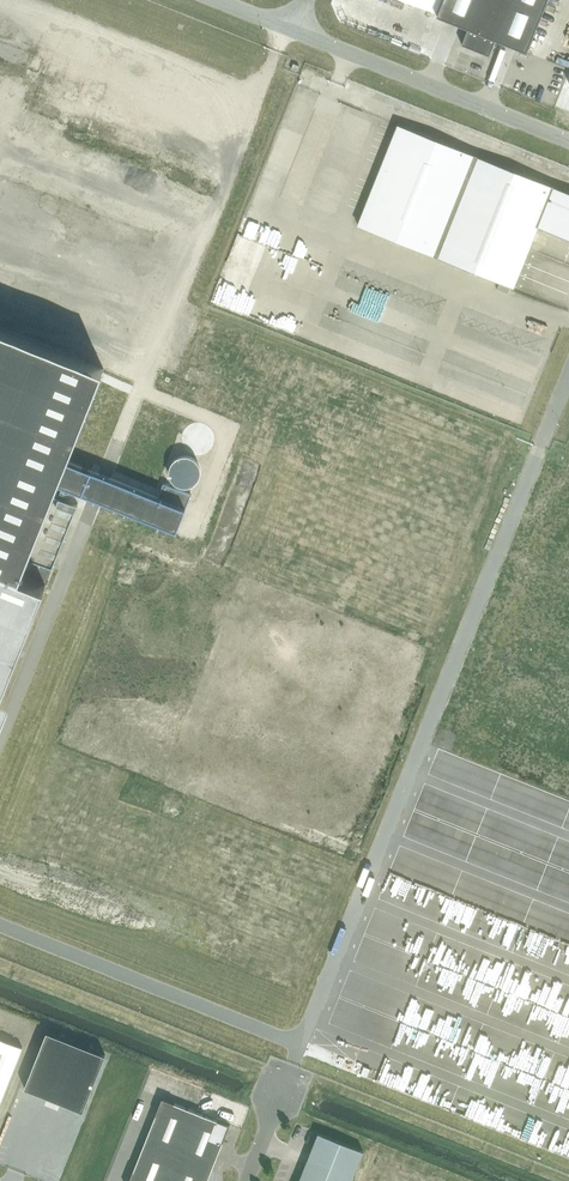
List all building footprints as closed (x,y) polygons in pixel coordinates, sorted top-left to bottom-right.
[(436,16),(467,29),(461,44),(489,56),(495,40),(526,52),(547,0),(443,0),(436,16)] [(554,187),(475,156),(397,125),(357,225),(435,256),(513,287),(538,226),(568,238),(568,194),(553,188),(554,187)] [(484,280),(483,286),(495,290),(497,283),(484,280)] [(0,327),(0,567),(21,575),(28,559),(53,495),(58,484),(176,531),(184,510),(185,510),(191,496),(163,484),(158,497),(67,460),(104,369),(0,327)] [(45,585),(21,575),(0,567),(0,698),(45,585)] [(82,1110),(105,1055),(47,1032),(24,1087),(82,1110)] [(22,1047),(0,1039),(0,1102),(22,1047)] [(162,1098),(129,1180),(207,1180),(230,1125),(162,1098)] [(299,1180),(350,1180),(362,1151),(318,1133),(299,1180)]
